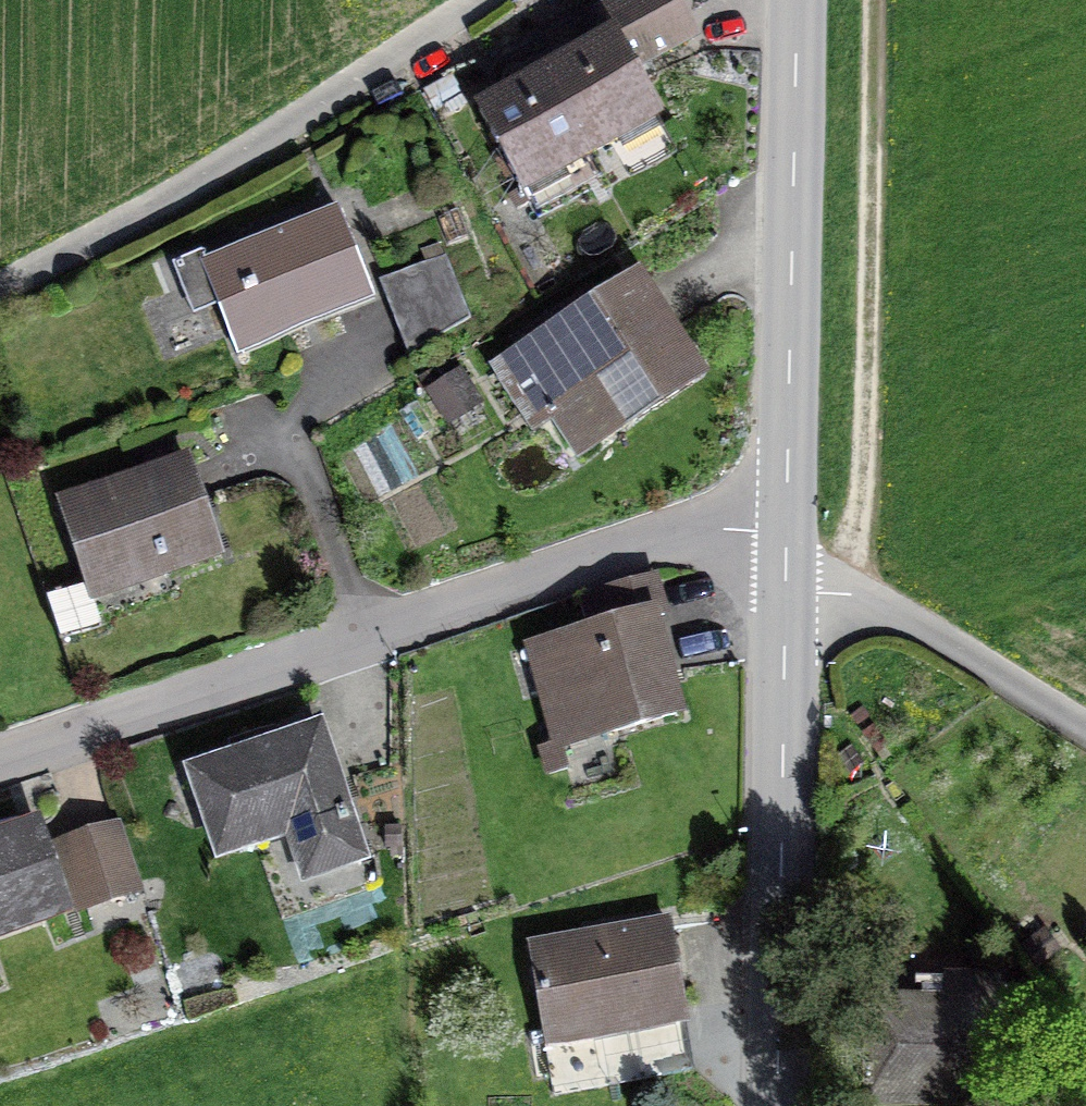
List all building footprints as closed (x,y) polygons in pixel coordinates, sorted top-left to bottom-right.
[(546,77),(593,161),(673,117),(653,80),(711,49),(684,0),(623,0),(593,16),(608,44),(546,77)] [(524,198),(593,161),(546,77),(478,114),(524,198)] [(341,206),(202,257),(238,353),(376,301),(341,206)] [(448,261),(384,289),(414,357),(478,329),(448,261)] [(653,282),(495,380),(538,450),(554,441),(578,480),(721,392),(653,282)] [(464,376),(430,391),(443,419),(477,403),(464,376)] [(197,464),(63,506),(97,611),(230,568),(197,464)] [(664,611),(527,648),(558,761),(694,724),(664,611)] [(331,730),(193,776),(223,867),(292,844),(306,888),(375,866),(331,730)] [(0,843),(0,951),(79,926),(49,828),(0,843)] [(124,833),(62,854),(86,925),(148,905),(124,833)] [(685,933),(531,958),(550,1072),(704,1047),(685,933)] [(876,1004),(873,1105),(1008,1105),(1011,1009),(876,1004)]
